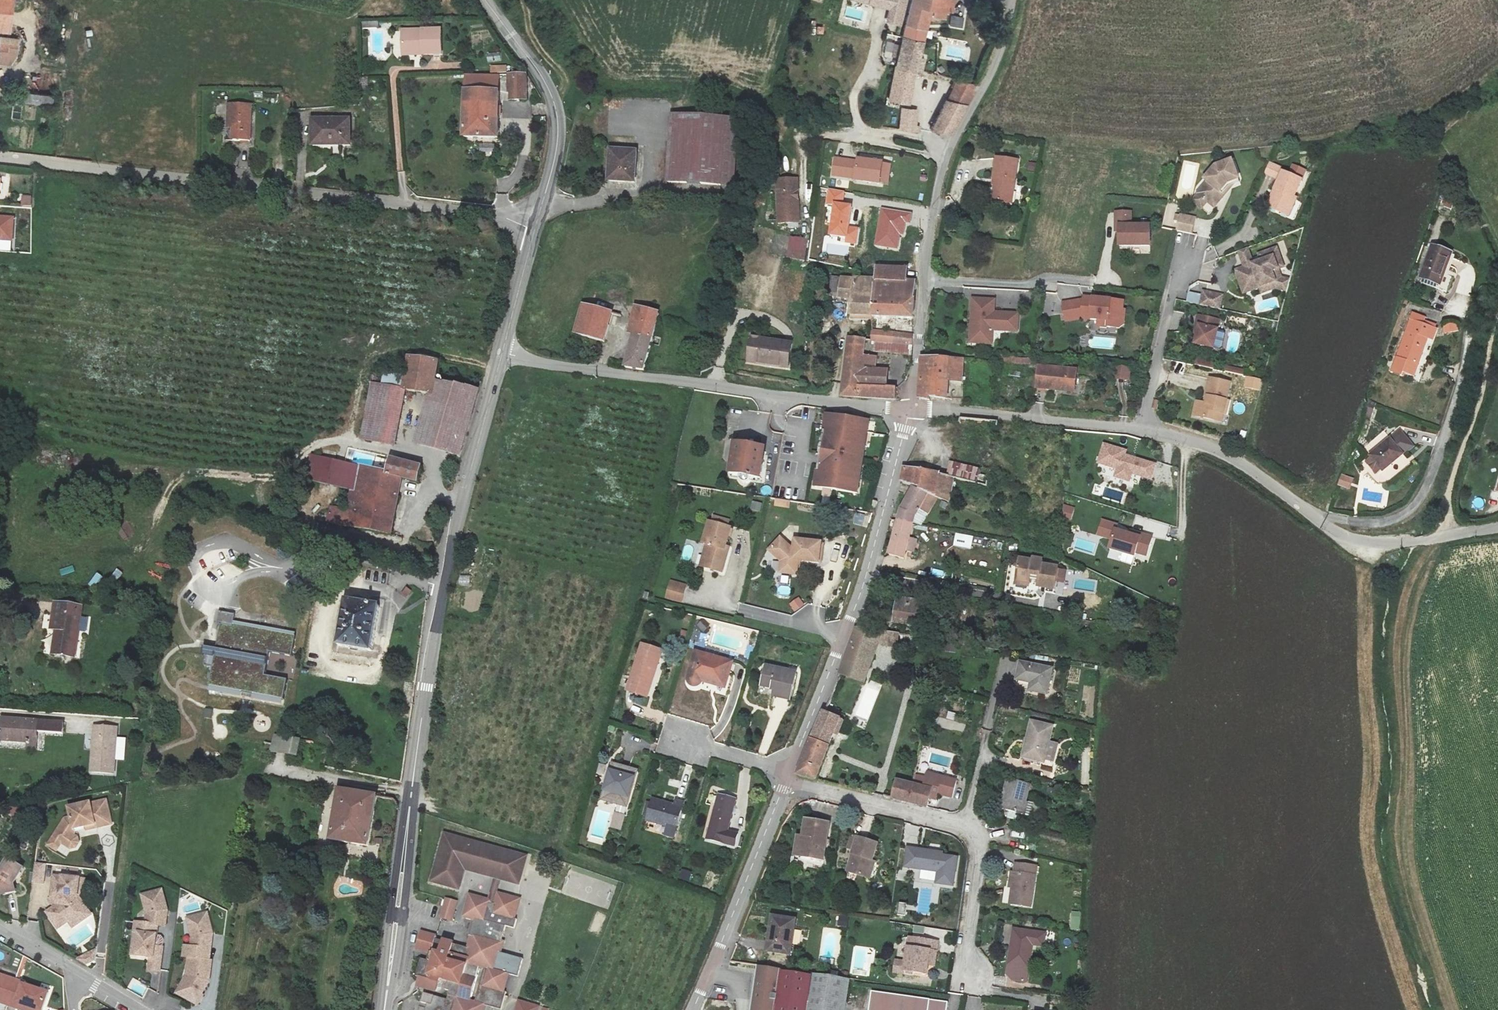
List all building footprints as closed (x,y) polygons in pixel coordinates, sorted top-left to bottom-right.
[(9,36),(13,0),(0,0),(0,35),(9,36)] [(912,0),(858,0),(889,9),(887,22),(906,27),(912,0)] [(904,37),(923,42),(928,19),(931,19),(932,16),(942,18),(943,12),(951,13),(953,0),(951,0),(912,0),(906,27),(904,37)] [(363,28),(378,27),(378,20),(362,21),(363,28)] [(426,50),(426,55),(444,55),(443,31),(403,31),(404,50),(426,50)] [(923,42),(904,37),(902,45),(888,42),(886,53),(899,57),(890,101),(909,104),(915,80),(918,81),(923,61),(918,60),(923,42)] [(2,38),(0,53),(0,64),(10,66),(16,57),(19,40),(2,38)] [(494,64),(493,71),(505,73),(507,66),(494,64)] [(526,73),(508,73),(508,98),(526,98),(526,73)] [(466,74),(463,135),(498,137),(499,75),(466,74)] [(972,100),(979,85),(956,79),(931,130),(953,135),(972,100)] [(19,96),(18,105),(51,109),(52,102),(52,99),(19,96)] [(252,104),(230,102),(228,126),(234,126),(233,138),(250,139),(252,104)] [(902,109),(900,130),(918,132),(919,127),(916,126),(916,111),(902,109)] [(736,116),(671,112),(667,181),(731,185),(736,116)] [(351,117),(314,117),(314,144),(351,144),(351,117)] [(636,149),(609,147),(607,180),(635,181),(636,149)] [(996,177),(993,199),(1012,201),(1017,158),(996,156),(993,177),(996,177)] [(889,162),(857,158),(857,160),(834,157),(832,173),(855,176),(855,178),(886,182),(889,162)] [(1225,191),(1224,190),(1229,183),(1239,180),(1238,176),(1239,175),(1231,157),(1215,163),(1204,177),(1207,179),(1193,198),(1202,205),(1207,198),(1215,204),(1225,191)] [(1264,172),(1278,178),(1274,187),(1277,188),(1275,193),(1272,191),(1267,204),(1288,213),(1296,195),(1293,195),(1305,169),(1292,164),(1289,172),(1283,169),(1283,167),(1269,161),(1264,172)] [(1035,171),(1035,163),(1026,163),(1026,171),(1035,171)] [(796,177),(775,178),(778,222),(798,221),(797,197),(795,197),(794,191),(797,191),(796,177)] [(831,234),(846,236),(845,242),(857,244),(858,228),(847,227),(850,204),(842,203),(844,191),(828,189),(827,203),(834,204),(831,234)] [(20,206),(31,207),(32,196),(21,195),(20,206)] [(1453,200),(1446,197),(1443,206),(1449,209),(1453,200)] [(909,222),(910,214),(881,209),(876,244),(897,247),(900,234),(903,234),(905,222),(909,222)] [(1148,223),(1132,223),(1131,211),(1115,211),(1115,230),(1117,230),(1118,244),(1149,243),(1148,223)] [(1196,217),(1179,213),(1176,229),(1193,233),(1196,217)] [(12,239),(13,217),(0,216),(0,238),(12,239)] [(790,237),(787,257),(805,260),(808,240),(790,237)] [(1240,249),(1245,266),(1236,269),(1244,291),(1258,285),(1261,291),(1278,286),(1287,289),(1290,279),(1282,277),(1279,268),(1284,266),(1277,246),(1251,256),(1248,246),(1240,249)] [(1451,254),(1432,246),(1419,279),(1437,286),(1451,254)] [(872,272),(871,279),(870,316),(869,327),(874,327),(874,317),(911,318),(911,307),(913,281),(900,281),(901,268),(872,266),(872,272)] [(870,316),(871,279),(827,277),(823,320),(826,320),(825,328),(834,329),(836,295),(848,295),(848,316),(870,316)] [(1222,293),(1203,290),(1201,304),(1219,307),(1222,293)] [(1123,299),(1083,295),(1083,297),(1062,301),(1066,320),(1087,317),(1098,318),(1097,326),(1107,328),(1107,326),(1118,327),(1123,322),(1125,309),(1122,308),(1123,299)] [(1018,312),(993,311),(993,298),(971,297),(969,341),(992,342),(992,329),(1017,330),(1018,312)] [(583,304),(575,332),(602,340),(610,311),(583,304)] [(633,333),(625,367),(645,370),(659,308),(634,304),(627,331),(633,333)] [(1425,317),(1411,311),(1409,317),(1411,318),(1391,370),(1401,373),(1402,369),(1413,373),(1427,338),(1431,340),(1436,328),(1422,323),(1425,317)] [(1219,318),(1197,314),(1194,332),(1197,333),(1195,343),(1214,346),(1219,318)] [(868,340),(911,344),(911,334),(869,331),(868,340)] [(791,342),(751,337),(748,359),(769,361),(769,364),(788,366),(791,342)] [(896,391),(884,390),(858,388),(859,360),(860,341),(844,341),(843,352),(840,400),(896,401),(896,391)] [(406,354),(400,388),(405,389),(427,392),(431,393),(434,378),(437,359),(406,354)] [(920,396),(930,398),(931,395),(947,397),(948,381),(961,381),(963,357),(922,355),(922,356),(920,396)] [(1211,369),(1213,362),(1196,358),(1195,365),(1211,369)] [(858,388),(884,390),(884,362),(859,360),(858,388)] [(1036,385),(1073,389),(1075,367),(1038,364),(1036,385)] [(1115,364),(1114,378),(1130,379),(1132,366),(1115,364)] [(1226,366),(1225,372),(1241,376),(1243,370),(1226,366)] [(478,390),(434,378),(431,393),(427,392),(412,441),(459,455),(478,390)] [(371,382),(360,437),(394,444),(405,389),(400,388),(371,382)] [(1219,391),(1199,386),(1194,404),(1197,405),(1195,412),(1186,409),(1182,424),(1203,428),(1205,420),(1212,422),(1219,391)] [(1212,422),(1205,420),(1203,428),(1210,430),(1212,422)] [(820,425),(807,494),(848,500),(852,482),(861,432),(820,425)] [(1400,428),(1368,453),(1381,470),(1413,446),(1400,428)] [(1127,449),(1104,442),(1097,463),(1117,469),(1114,476),(1131,482),(1134,474),(1152,480),(1157,464),(1126,454),(1127,449)] [(742,483),(753,484),(755,471),(751,470),(754,453),(726,449),(721,480),(730,481),(731,483),(731,485),(732,487),(734,488),(737,489),(740,488),(741,486),(742,483)] [(305,476),(350,488),(346,507),(330,505),(326,521),(391,534),(401,477),(416,481),(420,466),(390,456),(386,470),(355,464),(311,454),(305,476)] [(949,461),(947,476),(977,481),(979,466),(949,461)] [(900,478),(929,491),(936,495),(938,471),(904,463),(900,478)] [(1338,484),(1349,488),(1353,478),(1342,474),(1338,484)] [(929,491),(900,478),(895,496),(901,504),(898,518),(912,525),(915,515),(929,491)] [(760,512),(762,503),(752,501),(750,510),(760,512)] [(1061,517),(1073,519),(1074,507),(1063,505),(1061,517)] [(912,525),(898,518),(889,553),(903,559),(912,525)] [(1142,535),(1113,526),(1106,549),(1135,556),(1138,553),(1148,556),(1153,535),(1143,533),(1142,535)] [(714,560),(715,555),(718,537),(697,532),(692,554),(695,555),(694,562),(696,567),(695,578),(708,581),(710,572),(716,573),(718,561),(714,560)] [(953,546),(971,549),(973,536),(956,533),(953,546)] [(911,537),(908,551),(914,552),(917,539),(911,537)] [(818,550),(792,545),(790,556),(777,543),(768,552),(781,565),(779,579),(792,581),(795,567),(815,570),(818,550)] [(781,565),(768,552),(765,555),(778,566),(775,578),(779,579),(781,565)] [(99,575),(110,568),(106,563),(96,569),(99,575)] [(1034,593),(1043,595),(1046,572),(1029,570),(1030,565),(1020,563),(1020,566),(1006,563),(1005,574),(1008,575),(1006,586),(1017,588),(1018,584),(1018,580),(1027,582),(1026,585),(1025,592),(1034,593)] [(366,572),(365,583),(381,584),(382,573),(366,572)] [(1016,592),(1017,588),(1006,586),(1008,575),(1005,574),(1002,589),(1016,592)] [(777,594),(790,596),(791,587),(778,585),(777,594)] [(799,597),(789,604),(795,612),(805,605),(799,597)] [(81,604),(53,601),(49,628),(55,629),(52,653),(75,656),(81,604)] [(379,607),(346,601),(338,646),(371,652),(379,607)] [(920,609),(895,605),(891,630),(916,634),(920,609)] [(209,690),(281,703),(286,678),(263,674),(268,650),(290,655),(294,631),(233,620),(234,614),(218,611),(216,622),(219,623),(215,647),(204,645),(202,653),(206,654),(204,664),(213,666),(209,690)] [(649,668),(654,669),(659,654),(637,648),(624,692),(641,696),(649,668)] [(729,665),(692,654),(684,681),(685,684),(686,687),(689,689),(693,690),(697,684),(722,691),(729,665)] [(795,672),(764,665),(760,684),(774,687),(773,694),(789,698),(795,672)] [(1038,672),(1006,666),(1002,683),(1018,687),(1017,695),(1033,698),(1038,672)] [(649,668),(641,696),(646,698),(654,669),(649,668)] [(797,774),(816,778),(829,736),(833,737),(839,720),(820,713),(807,744),(796,773),(797,774)] [(62,720),(1,716),(0,731),(0,739),(26,741),(25,748),(36,749),(37,729),(61,731),(62,720)] [(117,726),(95,724),(91,770),(113,772),(117,726)] [(1038,728),(1017,724),(1010,761),(1030,765),(1038,728)] [(274,734),(271,749),(296,754),(299,739),(274,734)] [(635,769),(612,763),(602,798),(625,804),(635,769)] [(572,771),(569,785),(574,787),(578,772),(572,771)] [(914,775),(912,785),(930,789),(935,789),(937,780),(914,775)] [(1017,786),(996,781),(988,810),(1009,816),(1017,786)] [(930,789),(912,785),(897,782),(894,799),(905,801),(928,806),(930,789)] [(339,790),(329,841),(366,847),(376,798),(382,798),(382,795),(375,794),(375,796),(339,790)] [(736,797),(718,792),(706,836),(735,844),(739,830),(728,827),(736,797)] [(85,834),(96,831),(112,828),(105,797),(89,801),(89,800),(68,806),(70,815),(64,816),(53,836),(48,843),(57,848),(62,841),(70,846),(75,845),(78,841),(77,836),(76,836),(74,832),(84,829),(85,834)] [(674,804),(653,798),(647,819),(675,827),(683,799),(675,797),(674,804)] [(610,828),(621,830),(625,814),(614,811),(610,828)] [(797,848),(795,866),(818,870),(823,832),(800,829),(797,848)] [(504,847),(440,830),(427,879),(451,885),(458,861),(497,872),(504,847)] [(851,858),(855,845),(847,842),(843,855),(851,858)] [(874,851),(855,845),(851,858),(845,878),(864,883),(874,851)] [(523,853),(504,847),(497,872),(516,877),(523,853)] [(795,866),(797,848),(791,847),(788,865),(795,866)] [(955,884),(958,852),(905,847),(904,868),(920,869),(919,881),(955,884)] [(5,862),(1,869),(3,870),(1,873),(0,873),(0,889),(5,892),(5,893),(15,891),(12,880),(14,877),(16,879),(20,873),(19,866),(11,861),(5,862)] [(42,868),(32,866),(29,885),(39,886),(42,868)] [(1026,870),(1003,866),(998,905),(1020,909),(1026,870)] [(77,883),(51,880),(49,900),(54,909),(44,916),(52,929),(63,922),(68,931),(86,919),(75,900),(77,883)] [(499,990),(504,972),(491,968),(503,924),(510,926),(514,916),(509,915),(514,898),(495,892),(493,901),(465,894),(460,912),(469,914),(464,933),(469,934),(464,947),(431,937),(431,933),(415,929),(411,946),(426,950),(424,958),(414,957),(409,975),(424,979),(425,975),(442,980),(440,990),(445,991),(442,1000),(430,997),(426,1009),(478,1009),(479,1006),(470,1004),(452,999),(463,962),(480,967),(475,985),(499,990)] [(158,894),(139,899),(144,919),(143,927),(153,929),(161,930),(163,915),(158,894)] [(451,898),(441,896),(436,913),(446,916),(451,898)] [(900,902),(898,914),(905,916),(907,904),(900,902)] [(1079,930),(1080,911),(1071,911),(1070,930),(1079,930)] [(207,913),(188,917),(193,937),(191,945),(185,944),(183,954),(191,955),(206,958),(207,948),(210,948),(212,933),(207,913)] [(848,927),(847,916),(838,917),(839,928),(848,927)] [(152,939),(153,929),(143,927),(132,925),(127,956),(131,958),(135,936),(152,939)] [(914,925),(913,932),(924,934),(925,927),(914,925)] [(789,929),(766,926),(763,960),(785,963),(789,929)] [(1022,936),(1003,933),(998,967),(1017,971),(1022,936)] [(939,941),(908,934),(903,960),(895,960),(892,973),(903,975),(904,970),(928,974),(930,967),(935,968),(939,941)] [(152,939),(135,936),(131,958),(145,960),(144,973),(154,974),(157,951),(150,950),(152,939)] [(92,951),(71,964),(82,970),(89,966),(92,951)] [(206,958),(191,955),(187,976),(182,982),(181,981),(175,990),(195,1002),(201,993),(199,992),(207,979),(210,958),(206,958)] [(847,980),(757,968),(751,1009),(843,1009),(847,980)] [(48,998),(24,990),(24,988),(0,980),(0,1008),(7,1009),(17,1009),(17,1008),(23,1009),(44,1009),(48,998)] [(499,990),(475,985),(470,1004),(479,1006),(492,1009),(498,1009),(504,992),(499,990)] [(868,1009),(946,1009),(947,1002),(871,991),(868,1009)] [(516,1009),(539,1009),(540,1006),(519,999),(516,1009)]
